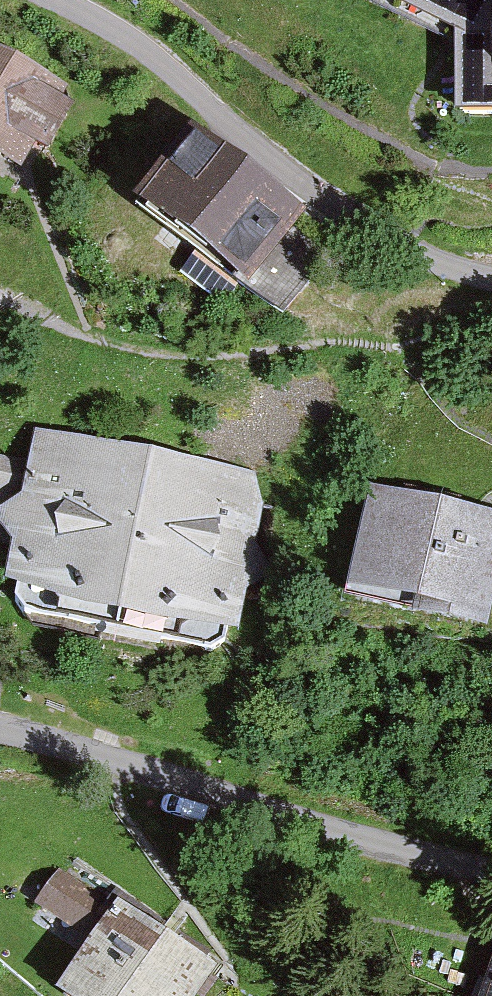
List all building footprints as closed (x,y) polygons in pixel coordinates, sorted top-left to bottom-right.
[(438,48),(438,125),(485,125),(485,94),(491,94),(491,0),(346,0),(438,48)] [(0,55),(0,154),(21,166),(64,93),(0,55)] [(307,219),(203,140),(149,211),(253,290),(307,219)] [(29,448),(0,598),(0,603),(213,643),(243,488),(29,448)] [(480,530),(357,504),(338,597),(460,623),(480,530)] [(73,874),(39,892),(60,932),(94,914),(73,874)] [(191,972),(101,906),(38,992),(43,995),(173,995),(191,972)] [(477,934),(458,995),(491,995),(491,939),(477,934)]
